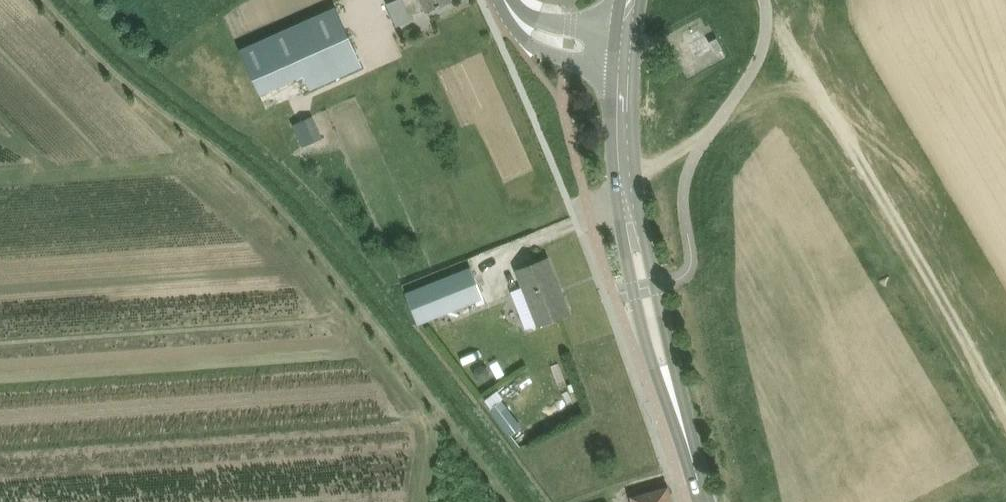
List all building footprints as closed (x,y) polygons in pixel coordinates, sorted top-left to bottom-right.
[(388,4),(398,26),(413,19),(411,15),(427,8),(428,10),(450,0),(395,0),(388,4)] [(330,11),(241,51),(261,96),(305,76),(311,91),(364,67),(350,37),(343,40),(330,11)] [(724,47),(718,37),(709,41),(715,52),(724,47)] [(313,116),(295,124),(305,146),(323,137),(313,116)] [(561,287),(549,257),(518,270),(539,324),(570,312),(570,310),(569,310),(560,288),(561,287)] [(471,308),(487,302),(474,268),(408,294),(419,323),(459,308),(469,304),(471,308)] [(491,371),(488,366),(482,364),(476,367),(475,372),(478,377),(484,380),(489,377),(491,371)] [(491,408),(505,427),(517,419),(503,400),(491,408)] [(670,485),(633,495),(635,501),(674,501),(670,485)]
